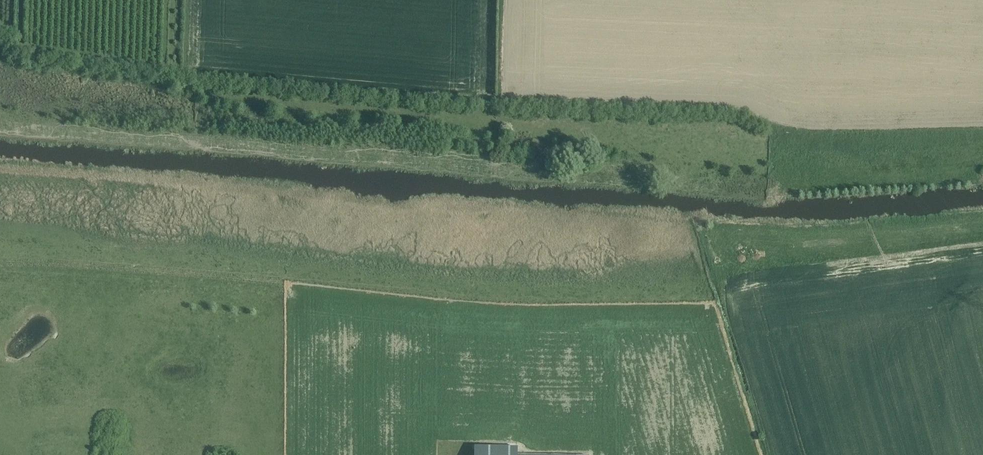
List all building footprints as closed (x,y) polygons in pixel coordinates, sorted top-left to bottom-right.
[(513,431),(513,441),(522,441),(522,431),(513,431)]
